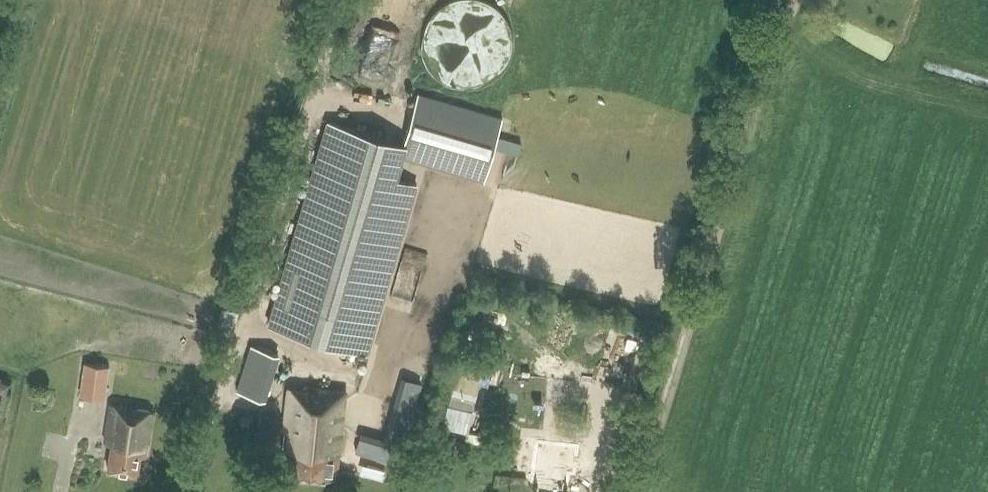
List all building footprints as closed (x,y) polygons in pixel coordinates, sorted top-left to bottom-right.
[(423,36),(423,45),(424,54),(427,63),(432,71),(438,78),(445,83),(454,87),(463,89),(472,89),(481,87),(490,84),(498,79),(504,72),(509,64),(512,56),(514,46),(514,37),(511,28),(507,20),(502,13),(495,6),(487,2),(481,0),(455,0),(451,1),(443,6),(435,12),(430,19),(426,27),(423,36)] [(484,180),(502,117),(418,93),(403,144),(329,122),(270,326),(371,355),(419,184),(399,178),(405,157),(484,180)] [(237,388),(266,398),(281,351),(251,342),(237,388)] [(85,363),(83,379),(94,381),(92,397),(104,398),(109,367),(85,363)] [(420,381),(401,376),(396,394),(415,399),(420,381)] [(346,390),(306,385),(305,388),(288,388),(282,449),(285,449),(283,472),(336,478),(343,418),(357,419),(359,399),(345,398),(346,390)] [(468,431),(473,409),(448,403),(442,425),(468,431)] [(146,457),(153,411),(111,405),(105,443),(111,444),(107,469),(137,474),(140,456),(146,457)] [(360,431),(355,450),(383,457),(388,438),(360,431)] [(578,451),(564,450),(564,448),(536,444),(532,479),(538,480),(536,491),(567,491),(569,475),(575,476),(578,451)]
